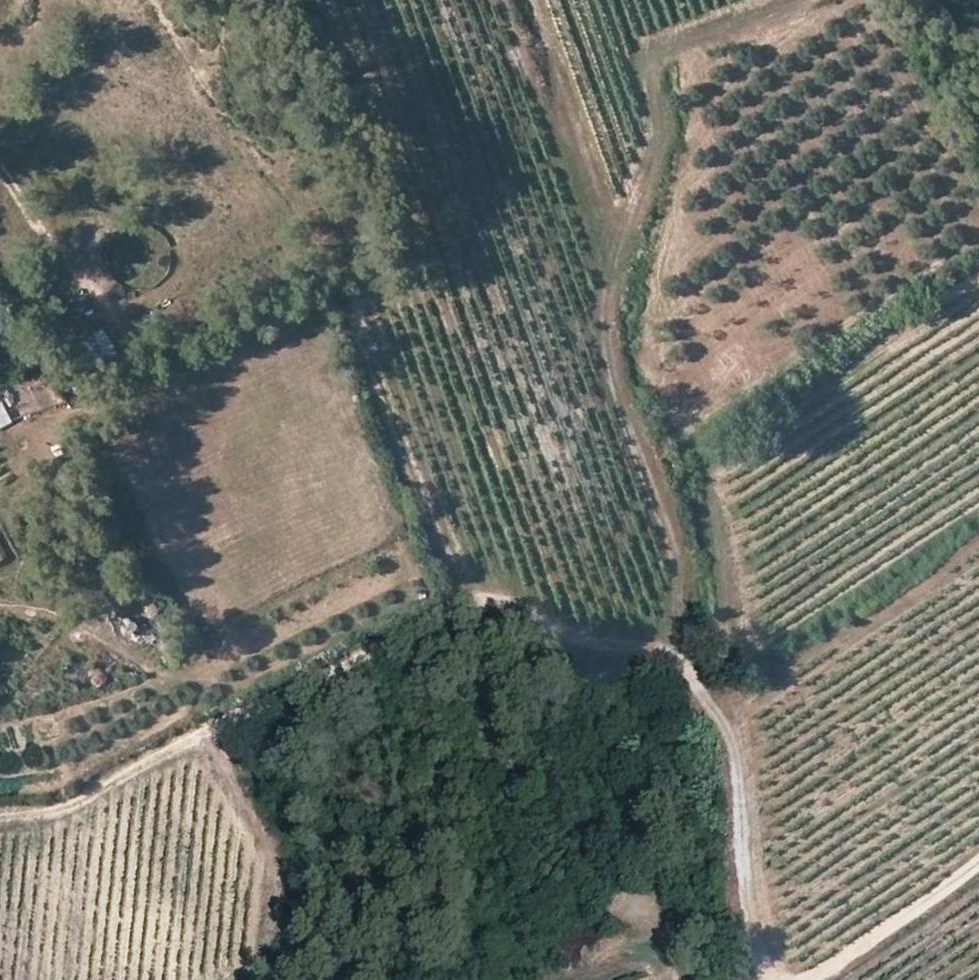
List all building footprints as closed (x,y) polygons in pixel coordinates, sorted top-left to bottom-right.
[(12,427),(2,405),(0,406),(0,433),(12,427)]
